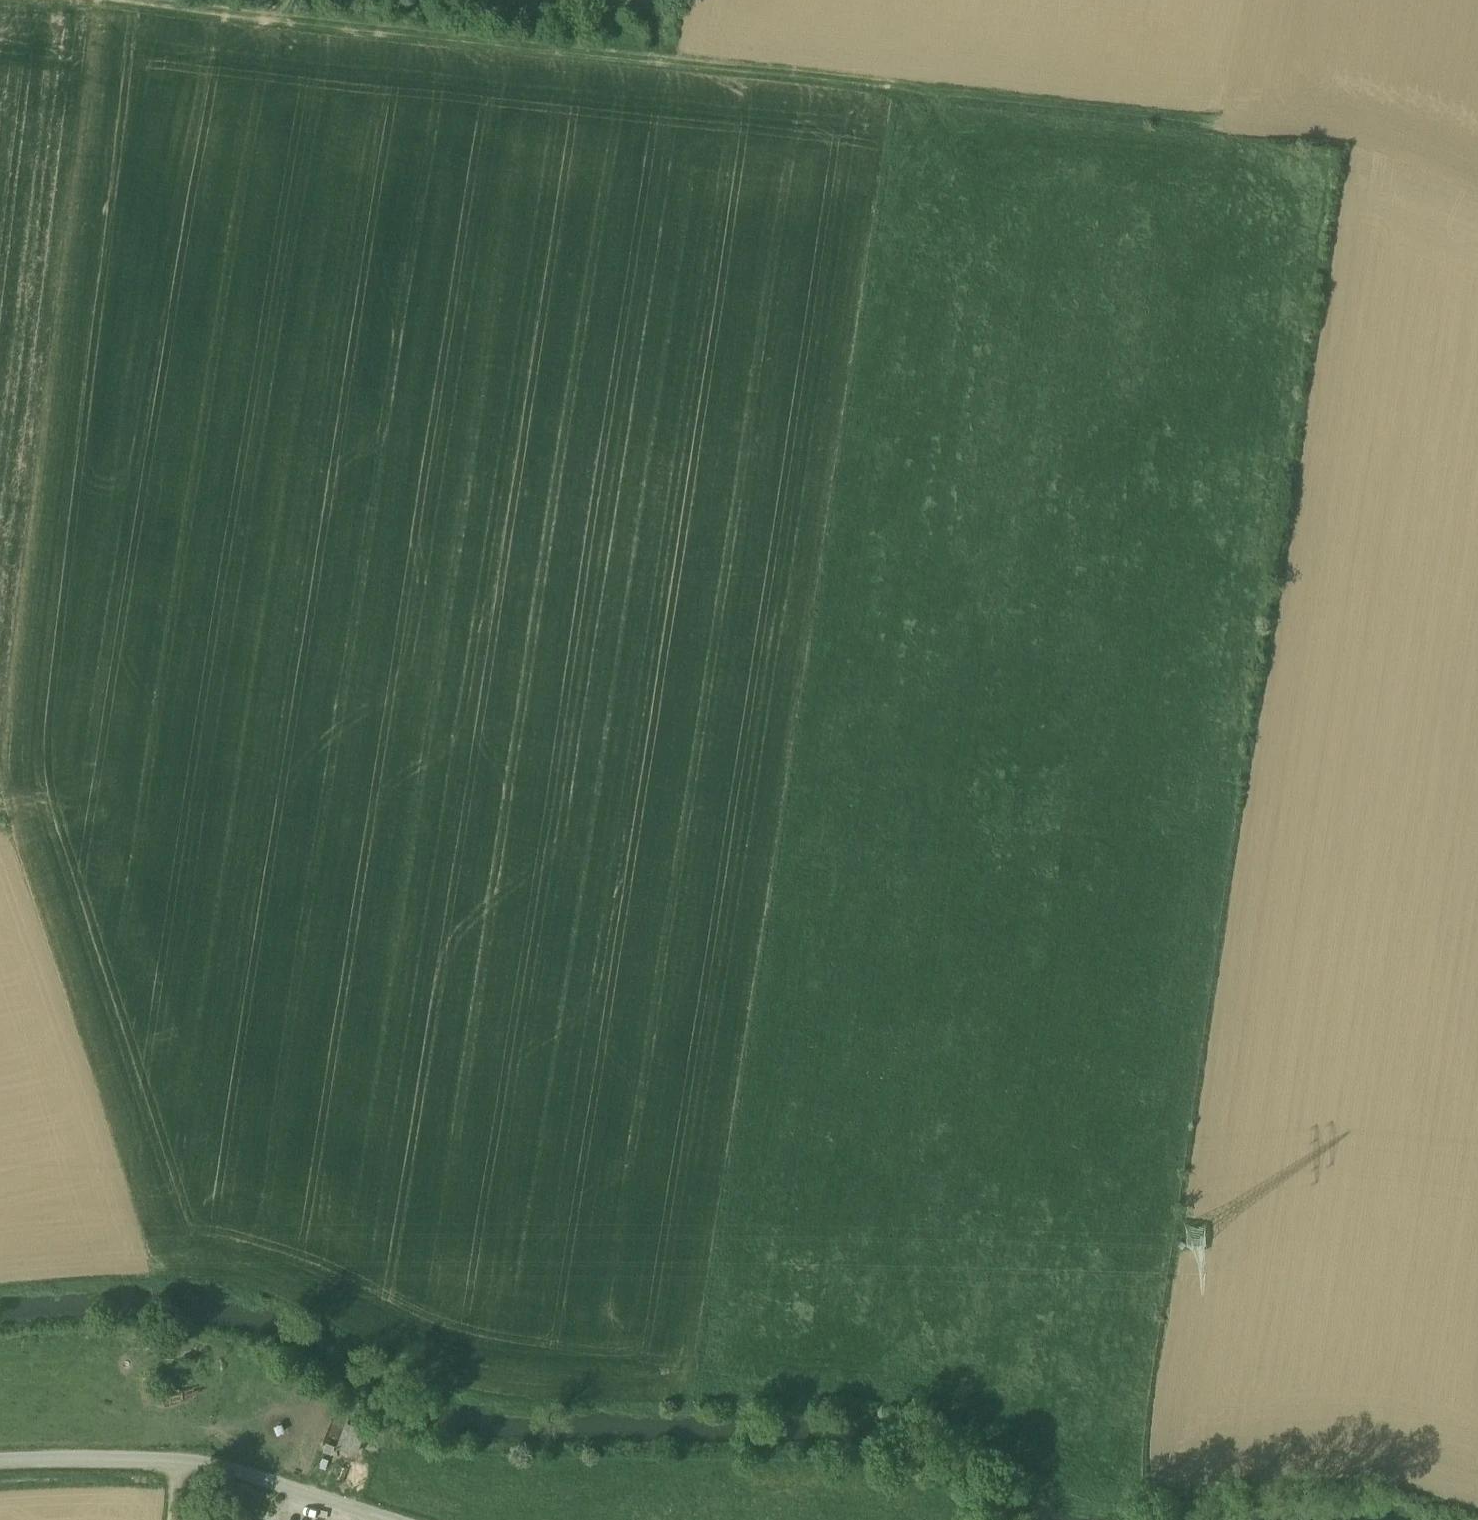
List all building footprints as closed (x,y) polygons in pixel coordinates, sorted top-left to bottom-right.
[(365,1430),(347,1424),(340,1448),(357,1454),(365,1430)]
